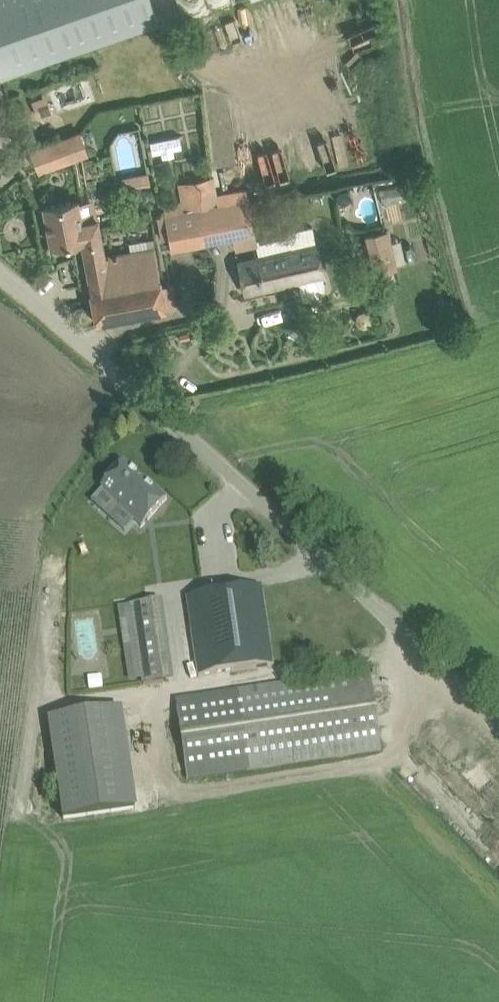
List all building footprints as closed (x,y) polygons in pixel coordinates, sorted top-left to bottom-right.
[(1,77),(159,22),(151,0),(0,0),(0,74),(1,77)] [(39,98),(33,101),(38,115),(45,113),(39,98)] [(80,132),(51,142),(30,150),(38,169),(58,161),(87,151),(80,132)] [(151,169),(124,175),(126,186),(153,181),(151,169)] [(195,209),(217,205),(212,180),(177,186),(182,211),(195,209)] [(263,196),(249,199),(255,229),(269,227),(263,196)] [(195,209),(201,239),(201,240),(255,229),(249,199),(217,205),(195,209)] [(76,200),(45,206),(52,244),(83,239),(84,245),(101,241),(97,220),(81,223),(76,200)] [(171,244),(201,239),(195,209),(182,211),(165,214),(171,244)] [(300,279),(302,290),(303,291),(305,293),(306,293),(308,294),(310,294),(311,294),(320,292),(322,291),(323,290),(324,289),(325,287),(326,286),(326,284),(323,274),(316,244),(313,226),(287,232),(288,236),(291,249),(259,257),(239,262),(247,292),(300,279)] [(389,229),(368,234),(376,272),(398,267),(389,229)] [(97,323),(117,319),(166,310),(156,249),(104,258),(101,241),(84,245),(91,281),(89,282),(97,323)] [(123,463),(100,488),(120,505),(118,507),(141,527),(167,499),(147,481),(145,483),(123,463)] [(260,586),(240,589),(187,597),(199,676),(272,665),(260,586)] [(164,600),(119,605),(127,683),(171,679),(164,600)] [(369,671),(349,674),(175,700),(187,779),(381,750),(369,671)] [(104,674),(90,676),(92,688),(105,686),(104,674)] [(60,820),(136,808),(120,707),(45,719),(60,820)]
